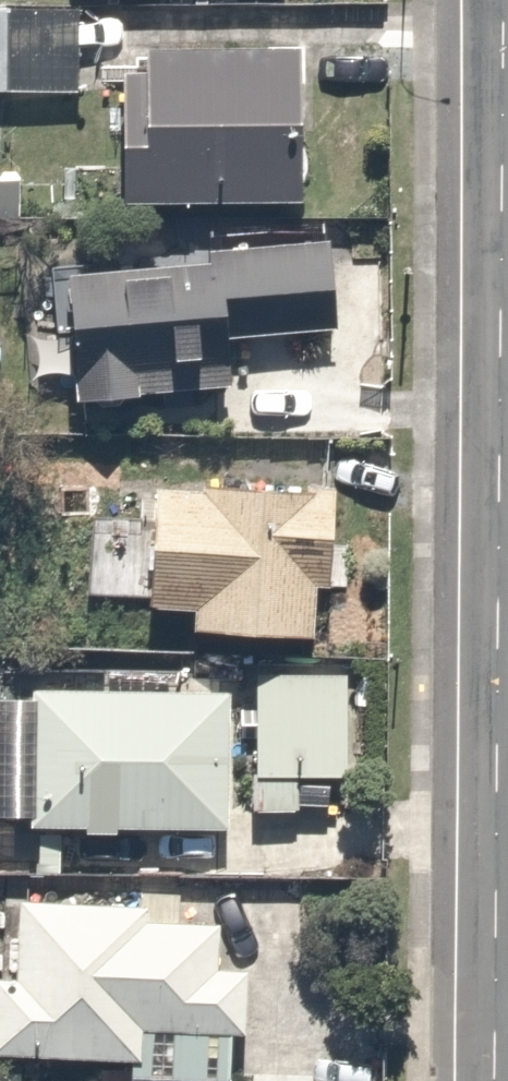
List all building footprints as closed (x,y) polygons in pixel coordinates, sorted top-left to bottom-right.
[(0,6),(0,101),(79,103),(81,8),(0,6)] [(297,210),(299,56),(123,54),(122,208),(297,210)] [(0,179),(0,229),(26,230),(27,180),(0,179)] [(209,387),(234,384),(230,344),(339,335),(332,254),(61,277),(73,412),(210,400),(209,387)] [(158,523),(90,519),(85,596),(153,600),(152,617),(194,620),(192,639),(319,647),(323,582),(345,583),(348,542),(333,541),(335,508),(159,498),(158,523)] [(341,682),(259,678),(254,787),(337,790),(341,682)] [(38,689),(32,834),(224,842),(230,697),(38,689)] [(46,881),(48,838),(0,836),(0,879),(46,881)] [(243,916),(191,913),(192,896),(144,893),(143,911),(26,905),(22,981),(0,979),(0,1064),(151,1072),(153,1036),(236,1040),(243,916)]
